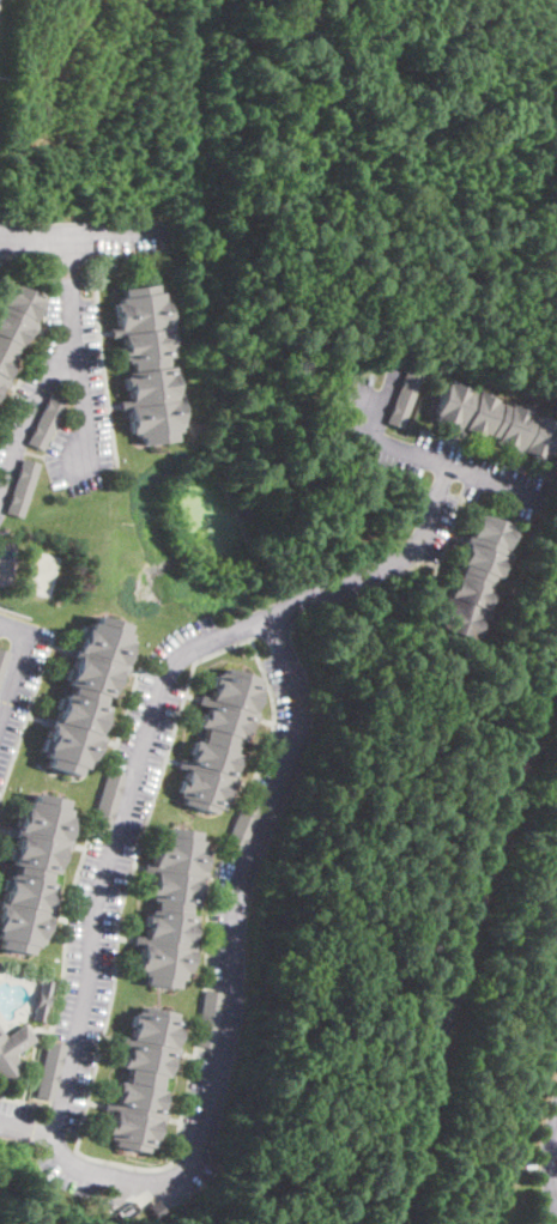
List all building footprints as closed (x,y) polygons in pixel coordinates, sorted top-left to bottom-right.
[(11,360),(0,384),(0,295),(0,285),(1,283),(7,286),(8,283),(24,290),(38,297),(37,299),(40,301),(26,328),(28,329),(18,349),(14,347),(8,359),(11,360)] [(149,284),(150,293),(153,292),(155,301),(159,301),(168,357),(159,358),(161,366),(167,366),(168,371),(169,371),(174,396),(172,396),(172,401),(177,400),(181,423),(174,424),(175,432),(170,434),(171,441),(140,446),(139,436),(135,437),(134,434),(129,434),(127,420),(129,420),(128,410),(120,411),(119,402),(128,400),(127,389),(123,390),(121,378),(125,377),(123,372),(129,371),(128,362),(122,363),(121,359),(120,359),(117,347),(121,347),(120,337),(108,339),(107,329),(115,327),(114,316),(111,317),(110,304),(116,303),(115,298),(120,297),(119,289),(149,284)] [(422,376),(402,430),(387,424),(406,370),(422,376)] [(556,425),(556,426),(556,429),(546,458),(544,458),(543,461),(532,458),(532,456),(521,452),(517,460),(509,456),(511,449),(505,447),(504,448),(494,444),(496,438),(483,434),(480,440),(468,435),(468,434),(464,431),(461,438),(452,435),(454,426),(443,423),(443,425),(432,420),(435,416),(431,414),(443,384),(446,386),(447,383),(467,392),(470,384),(479,388),(477,393),(495,400),(495,404),(507,408),(508,406),(517,410),(519,408),(526,411),(527,407),(537,411),(535,414),(556,423),(556,425)] [(47,440),(42,450),(28,443),(50,393),(66,400),(47,440)] [(38,463),(23,517),(6,513),(22,459),(38,463)] [(480,515),(495,521),(510,527),(510,528),(515,531),(510,541),(509,540),(504,551),(514,555),(510,564),(502,561),(500,566),(501,566),(497,578),(492,577),(488,589),(492,592),(485,608),(492,612),(489,620),(479,618),(476,629),(478,629),(474,640),(470,638),(468,641),(438,629),(440,624),(436,623),(443,606),(441,605),(449,587),(453,577),(456,578),(461,566),(458,565),(464,549),(462,547),(474,515),(479,517),(480,515)] [(95,617),(125,625),(122,635),(125,636),(123,642),(127,643),(111,698),(103,696),(99,705),(105,707),(97,734),(102,735),(92,766),(85,765),(84,770),(79,769),(77,776),(47,768),(49,758),(46,757),(48,750),(44,749),(47,741),(46,741),(49,728),(48,728),(50,719),(56,720),(63,695),(67,696),(69,685),(67,684),(68,680),(63,679),(67,667),(72,668),(74,660),(65,656),(67,647),(74,649),(78,637),(80,637),(83,629),(86,630),(87,623),(92,624),(95,617)] [(10,653),(0,683),(0,650),(10,653)] [(237,673),(253,678),(252,684),(256,685),(238,740),(234,738),(229,753),(235,755),(229,772),(225,771),(222,781),(226,782),(218,808),(212,807),(211,814),(180,804),(181,798),(176,796),(177,793),(175,792),(178,780),(183,782),(187,771),(175,768),(178,759),(188,762),(189,756),(187,755),(190,741),(200,744),(204,728),(196,726),(200,714),(205,715),(206,708),(195,704),(199,696),(208,699),(212,687),(208,686),(212,677),(214,677),(217,673),(222,674),(224,668),(237,673)] [(125,776),(109,831),(92,825),(109,771),(125,776)] [(30,955),(0,949),(0,939),(0,900),(4,901),(10,874),(14,875),(17,866),(12,865),(13,861),(8,860),(11,847),(17,848),(19,838),(7,836),(8,829),(8,828),(16,829),(18,816),(22,817),(24,808),(25,808),(28,801),(32,801),(34,794),(65,801),(62,810),(67,811),(66,818),(68,818),(63,842),(60,842),(59,846),(61,847),(55,874),(48,873),(46,883),(52,884),(46,917),(49,919),(43,945),(37,944),(37,947),(32,947),(30,955)] [(261,805),(238,855),(223,849),(246,798),(261,805)] [(195,832),(194,842),(198,842),(196,849),(200,850),(192,907),(184,905),(183,915),(189,916),(184,951),(189,951),(186,975),(182,974),(181,981),(176,980),(174,989),(143,984),(145,976),(140,975),(140,971),(135,970),(137,957),(139,957),(140,947),(132,945),(133,937),(144,938),(145,927),(141,927),(144,915),(147,915),(147,910),(152,911),(153,902),(149,901),(150,896),(146,896),(147,884),(151,885),(153,873),(141,872),(143,864),(151,865),(153,854),(151,853),(153,841),(158,842),(159,836),(164,837),(165,829),(195,832)] [(52,982),(43,1022),(32,1020),(41,980),(52,982)] [(216,1036),(213,1049),(196,1047),(204,990),(222,993),(216,1036)] [(155,1010),(170,1013),(169,1022),(176,1023),(170,1050),(167,1050),(165,1056),(168,1058),(164,1077),(158,1075),(156,1091),(161,1092),(150,1149),(144,1147),(143,1153),(111,1146),(113,1140),(108,1139),(108,1134),(105,1134),(108,1122),(111,1123),(114,1113),(103,1110),(105,1101),(115,1103),(116,1097),(114,1096),(116,1083),(125,1084),(127,1068),(120,1066),(122,1054),(126,1055),(128,1047),(117,1046),(119,1036),(129,1038),(131,1028),(127,1028),(129,1014),(133,1016),(134,1011),(139,1012),(140,1007),(155,1010)] [(2,1083),(0,1079),(0,1030),(5,1037),(24,1025),(35,1041),(13,1055),(19,1065),(17,1067),(19,1071),(2,1083)] [(55,1099),(54,1101),(37,1097),(49,1043),(49,1042),(66,1046),(55,1099)] [(165,1214),(156,1222),(146,1207),(157,1200),(165,1214)]
